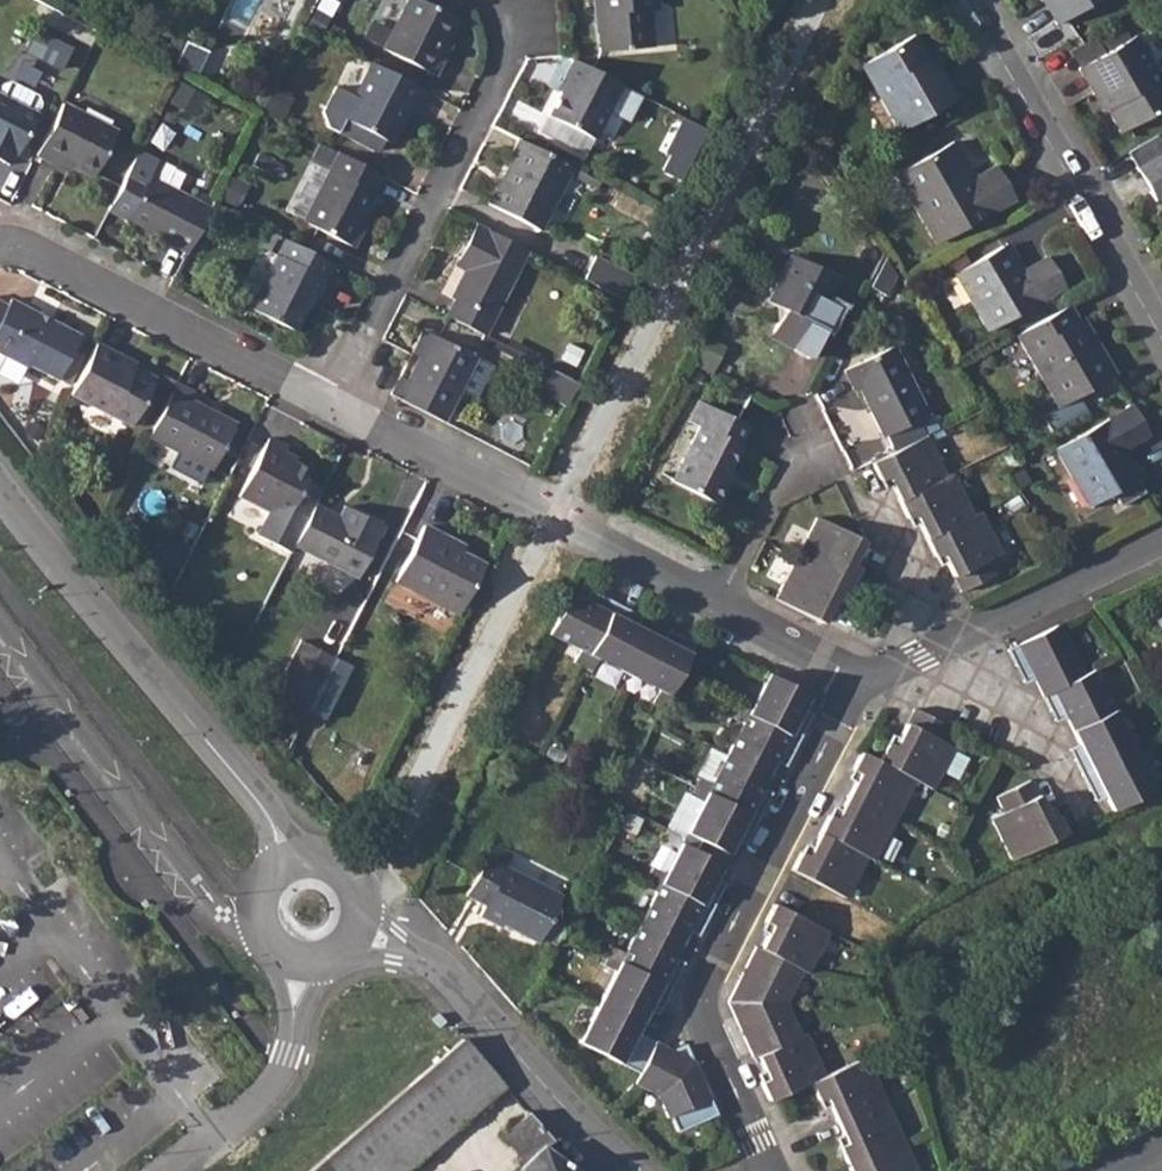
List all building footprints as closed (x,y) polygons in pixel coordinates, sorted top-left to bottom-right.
[(380,51),(432,79),(442,59),(433,54),(451,19),(414,0),(407,0),(380,51)] [(595,51),(646,48),(643,10),(653,10),(652,0),(589,0),(595,51)] [(1055,23),(1092,0),(1040,0),(1055,23)] [(28,56),(65,70),(75,43),(38,29),(28,56)] [(1093,93),(1098,91),(1108,108),(1121,131),(1161,107),(1161,80),(1134,35),(1078,67),(1093,93)] [(935,72),(926,58),(914,36),(862,66),(900,130),(957,96),(940,70),(935,72)] [(617,88),(569,63),(560,79),(565,82),(546,119),(551,121),(588,140),(589,141),(617,88)] [(380,143),(385,146),(402,112),(410,116),(421,95),(368,68),(351,100),(332,90),(319,116),(324,131),(371,155),(375,154),(380,143)] [(1,168),(7,157),(11,158),(31,120),(35,109),(33,101),(5,87),(0,89),(0,168),(1,168)] [(58,109),(33,161),(54,171),(58,166),(90,182),(113,137),(58,109)] [(665,169),(685,178),(706,127),(685,118),(665,169)] [(588,140),(551,121),(544,136),(581,155),(588,140)] [(503,193),(494,189),(485,207),(537,234),(568,173),(570,170),(516,142),(506,160),(508,162),(516,166),(503,193)] [(954,143),(905,171),(924,202),(915,207),(937,244),(1015,198),(997,166),(974,178),(954,143)] [(318,148),(307,168),(326,178),(336,159),(318,148)] [(1136,166),(1155,198),(1161,194),(1161,151),(1136,166)] [(336,159),(326,178),(300,227),(351,254),(363,232),(358,229),(373,202),(366,199),(376,179),(336,159)] [(121,224),(144,182),(149,171),(131,162),(104,215),(121,224)] [(504,171),(494,189),(503,193),(516,166),(508,162),(504,171)] [(598,185),(570,170),(568,173),(573,176),(571,179),(594,191),(598,185)] [(905,171),(897,176),(915,207),(924,202),(905,171)] [(121,225),(183,258),(206,214),(144,182),(121,224),(121,225)] [(456,302),(447,318),(484,337),(506,293),(526,255),(472,228),(452,266),(464,273),(451,300),(456,302)] [(281,244),(247,312),(290,334),(308,299),(316,303),(332,270),(281,244)] [(1020,273),(1003,245),(957,272),(990,328),(1065,284),(1049,257),(1025,271),(1020,273)] [(786,307),(774,330),(795,341),(792,346),(810,356),(824,327),(809,319),(819,299),(823,301),(835,276),(790,252),(768,298),(786,307)] [(596,260),(582,284),(619,303),(632,278),(596,260)] [(24,373),(26,370),(56,385),(79,341),(52,328),(49,333),(38,327),(37,319),(9,305),(5,311),(0,308),(0,360),(24,373)] [(1069,306),(1024,333),(1067,405),(1116,375),(1098,344),(1093,347),(1078,322),(1069,306)] [(774,330),(771,336),(792,346),(795,341),(774,330)] [(400,380),(391,399),(442,424),(474,359),(432,338),(409,385),(400,380)] [(894,343),(844,368),(853,387),(859,385),(883,434),(928,412),(894,343)] [(94,351),(69,402),(95,415),(128,433),(152,387),(113,367),(116,362),(94,351)] [(552,372),(544,388),(556,394),(553,399),(566,406),(577,384),(552,372)] [(544,388),(541,393),(553,399),(556,394),(544,388)] [(173,392),(147,444),(209,476),(231,432),(186,409),(190,401),(173,392)] [(699,427),(672,485),(716,507),(728,481),(725,479),(740,448),(737,447),(746,427),(698,402),(689,422),(699,427)] [(1138,480),(1122,452),(1128,449),(1151,435),(1134,405),(1059,451),(1093,508),(1138,480)] [(926,435),(871,463),(881,481),(888,477),(899,501),(908,517),(916,514),(928,537),(936,553),(942,551),(962,591),(996,574),(989,559),(1002,552),(980,511),(975,513),(955,473),(948,477),(926,435)] [(263,448),(234,503),(264,520),(251,544),(286,561),(291,552),(311,512),(318,498),(301,490),(306,480),(277,465),(280,457),(263,448)] [(311,512),(291,552),(355,586),(380,536),(340,514),(334,525),(311,512)] [(794,560),(773,601),(820,625),(827,611),(832,602),(841,607),(850,588),(859,571),(850,565),(854,558),(861,545),(860,544),(845,535),(815,519),(794,560)] [(397,587),(459,619),(483,571),(461,560),(466,552),(425,532),(397,587)] [(570,594),(549,637),(579,652),(572,665),(582,670),(591,675),(598,662),(625,676),(658,693),(651,707),(659,711),(692,646),(677,639),(673,647),(648,634),(627,624),(632,615),(615,606),(600,598),(595,607),(570,594)] [(1008,650),(1016,668),(1027,663),(1034,679),(1043,696),(1051,712),(1060,708),(1064,717),(1071,731),(1078,745),(1084,756),(1075,760),(1082,775),(1090,790),(1099,786),(1104,798),(1112,812),(1154,791),(1138,758),(1149,752),(1145,744),(1141,734),(1129,740),(1114,709),(1095,669),(1084,674),(1059,623),(1017,644),(1008,650)] [(275,698),(309,715),(336,662),(302,645),(275,698)] [(352,671),(336,662),(315,704),(331,712),(352,671)] [(699,780),(695,789),(690,797),(702,803),(686,837),(727,857),(741,830),(752,835),(759,820),(767,803),(756,799),(768,776),(779,754),(789,759),(797,742),(806,726),(795,721),(807,696),(766,675),(750,708),(738,702),(734,710),(729,720),(741,725),(726,755),(711,786),(699,780)] [(331,712),(315,704),(309,715),(325,723),(331,712)] [(801,856),(792,874),(845,901),(864,862),(871,866),(892,824),(912,784),(931,793),(951,753),(939,746),(947,730),(914,713),(894,751),(886,746),(876,765),(860,757),(851,774),(857,779),(846,801),(836,822),(828,819),(818,838),(808,859),(801,856)] [(991,823),(1010,863),(1065,835),(1056,818),(1049,822),(1045,812),(1030,783),(997,800),(1004,816),(991,823)] [(540,938),(558,947),(574,915),(556,906),(562,896),(507,868),(512,856),(493,846),(467,899),(486,909),(481,918),(502,929),(505,923),(519,930),(518,934),(537,943),(540,938)] [(616,976),(601,1007),(585,1039),(573,1034),(569,1041),(641,1077),(637,1086),(661,1097),(672,1121),(676,1120),(682,1134),(719,1116),(695,1064),(657,1045),(639,1035),(643,1028),(654,1006),(664,1010),(668,1002),(672,994),(680,978),(670,973),(682,950),(693,926),(704,931),(711,916),(720,898),(710,893),(721,870),(680,849),(664,880),(652,874),(647,884),(643,892),(655,899),(640,929),(625,958),(613,952),(609,962),(605,970),(616,976)] [(730,1005),(747,1045),(754,1059),(760,1057),(770,1079),(762,1083),(771,1101),(782,1096),(811,1083),(819,1100),(827,1098),(837,1121),(848,1145),(840,1147),(849,1166),(851,1170),(918,1170),(904,1140),(885,1099),(866,1059),(831,1074),(812,1032),(807,1034),(791,996),(804,970),(808,973),(827,934),(774,907),(765,925),(772,929),(761,949),(757,948),(729,1004),(730,1005)] [(503,1086),(465,1045),(460,1038),(306,1170),(403,1170),(503,1086)] [(562,1161),(545,1149),(551,1140),(526,1111),(500,1135),(524,1160),(513,1170),(576,1170),(562,1161)]
